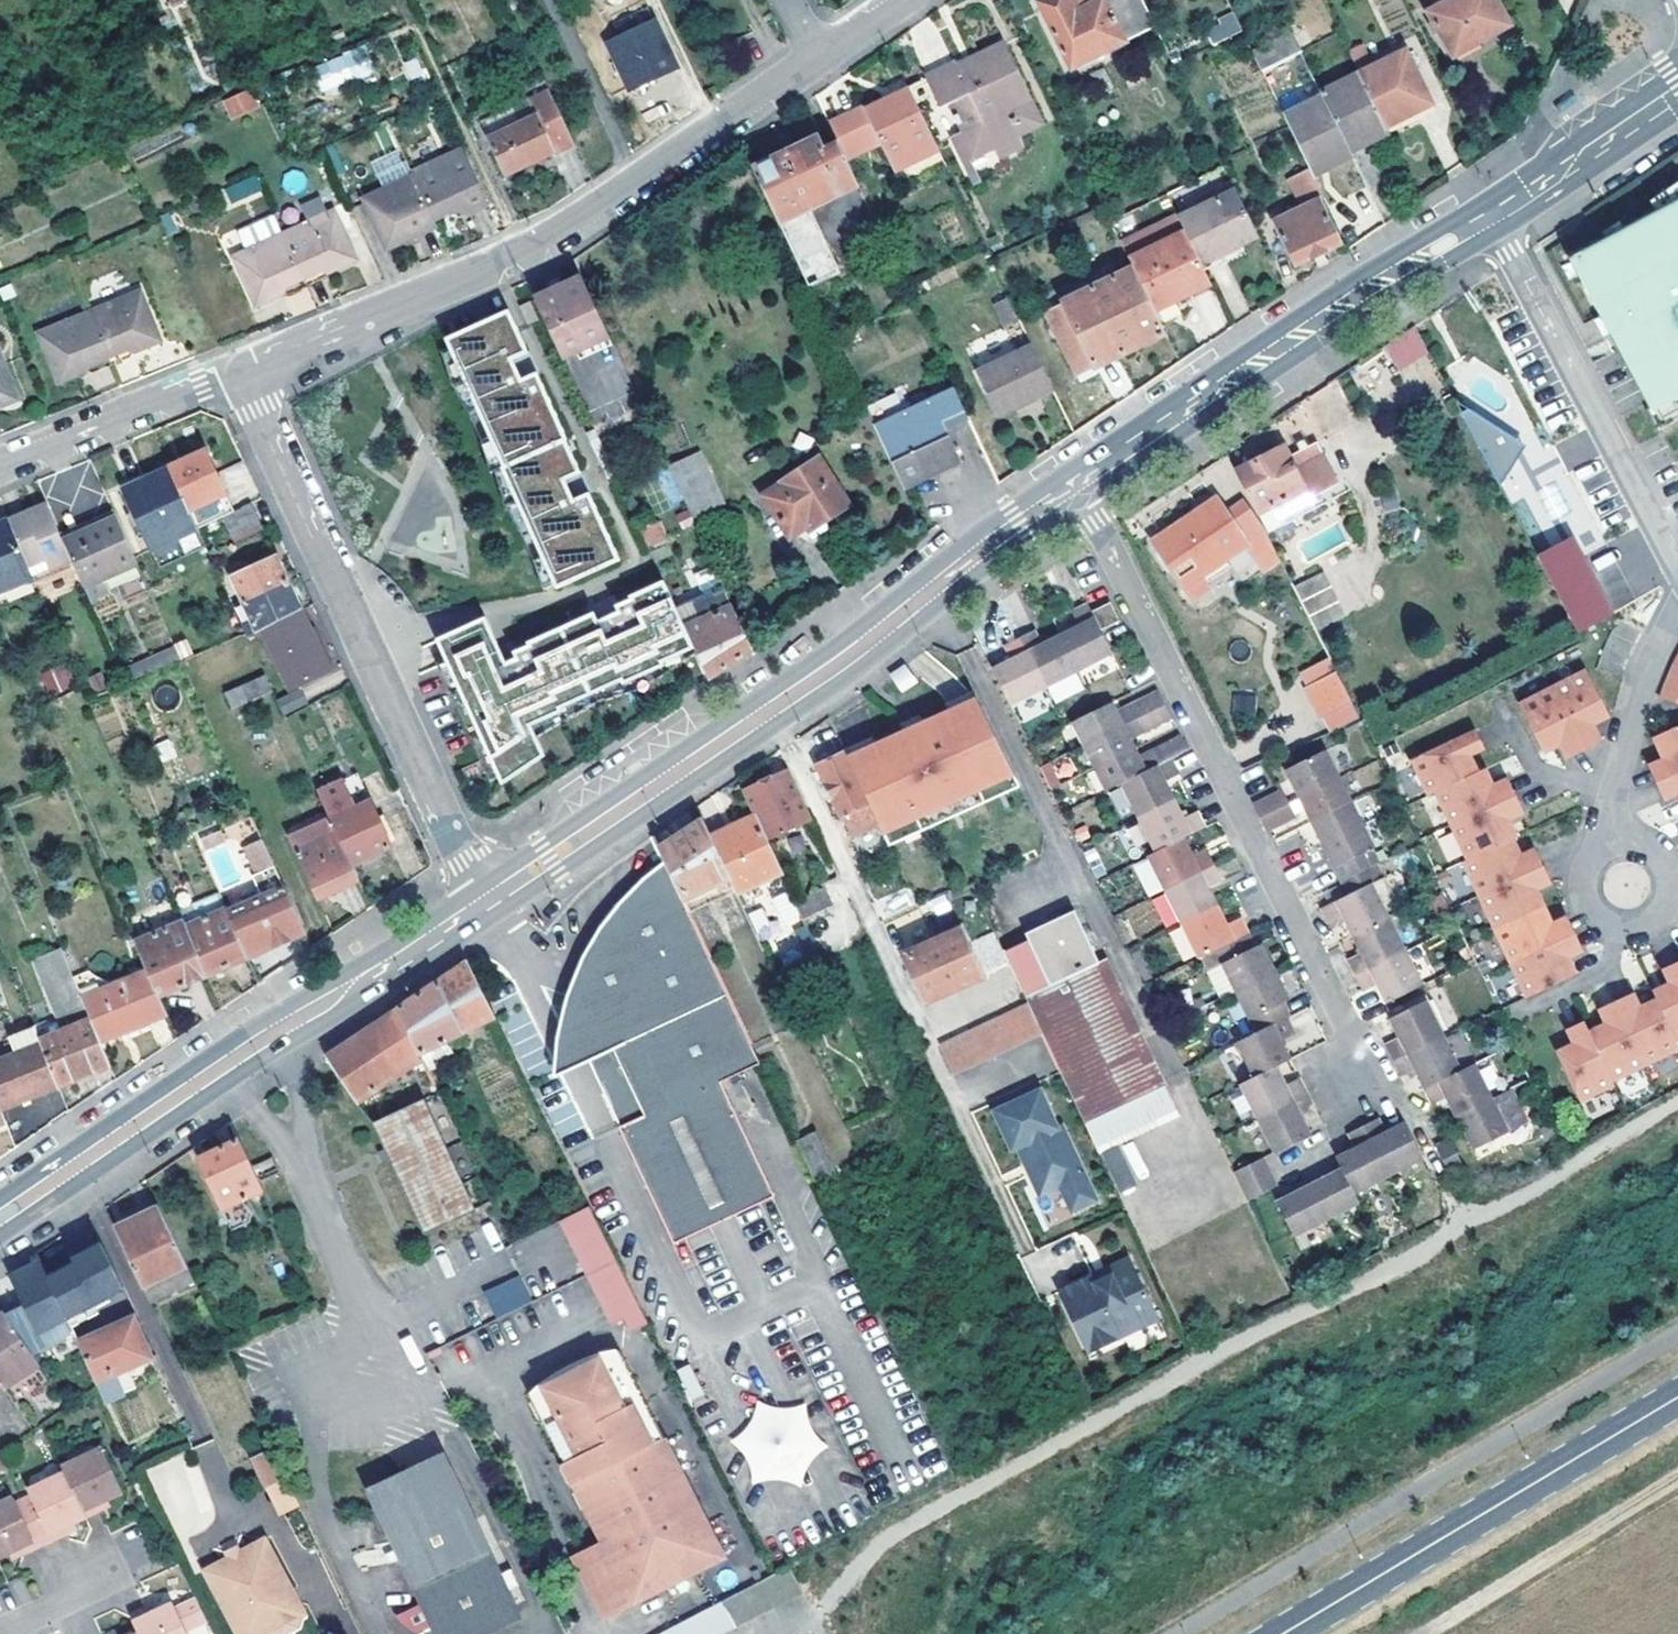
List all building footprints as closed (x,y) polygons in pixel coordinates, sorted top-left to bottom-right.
[(1071,67),(1156,25),(1144,0),(1093,0),(1089,2),(1088,0),(1039,0),(1071,67)] [(1428,9),(1435,20),(1453,52),(1507,22),(1494,0),(1444,0),(1428,9)] [(1263,70),(1302,52),(1340,34),(1330,14),(1254,51),(1263,70)] [(1220,23),(1227,36),(1242,28),(1236,16),(1220,23)] [(1447,56),(1453,52),(1435,20),(1429,23),(1447,56)] [(678,66),(656,21),(610,41),(632,88),(678,66)] [(312,63),(321,90),(375,73),(366,46),(312,63)] [(1408,47),(1358,71),(1385,125),(1434,101),(1408,47)] [(957,68),(928,82),(943,114),(955,109),(969,136),(957,142),(968,165),(994,152),(998,161),(1024,149),(1020,139),(1045,127),(1008,53),(980,65),(983,73),(964,82),(957,68)] [(983,73),(980,65),(977,59),(957,68),(964,82),(983,73)] [(1320,88),(1323,94),(1347,143),(1385,125),(1358,71),(1358,70),(1320,88)] [(543,82),(478,112),(508,174),(573,144),(543,82)] [(250,91),(226,103),(233,118),(258,106),(250,91)] [(1284,113),(1311,167),(1350,148),(1347,143),(1323,94),(1284,113)] [(852,166),(883,151),(896,179),(943,156),(915,98),(867,120),(861,107),(831,121),(839,137),(842,143),(852,166)] [(1439,110),(1434,101),(1385,125),(1389,135),(1439,110)] [(1352,153),(1389,135),(1385,125),(1347,143),(1350,148),(1352,153)] [(819,137),(755,167),(811,284),(840,270),(811,206),(860,184),(842,143),(826,150),(819,137)] [(1311,167),(1315,177),(1354,157),(1352,153),(1350,148),(1311,167)] [(419,177),(437,217),(469,202),(474,212),(475,214),(491,206),(467,151),(417,174),(419,177)] [(1290,177),(1304,205),(1318,198),(1324,195),(1315,177),(1311,167),(1290,177)] [(254,173),(223,190),(231,205),(263,189),(254,173)] [(437,217),(419,177),(368,200),(391,249),(442,227),(437,217)] [(1193,199),(1197,208),(1237,190),(1232,180),(1193,199)] [(1187,230),(1203,263),(1259,235),(1237,190),(1197,208),(1180,216),(1187,230)] [(299,202),(306,219),(329,209),(321,193),(299,202)] [(1318,198),(1304,205),(1275,219),(1296,263),(1339,242),(1318,198)] [(437,217),(442,227),(474,212),(469,202),(437,217)] [(1664,429),(1677,421),(1677,202),(1571,260),(1605,322),(1664,429)] [(284,229),(304,271),(321,264),(329,264),(356,252),(334,206),(329,209),(306,219),(284,229)] [(237,226),(246,246),(284,229),(275,209),(237,226)] [(255,297),(282,286),(285,279),(304,271),(284,229),(246,246),(233,252),(255,297)] [(1130,258),(1154,309),(1212,281),(1203,263),(1187,230),(1130,258)] [(1130,258),(1126,252),(1117,257),(1124,271),(1070,298),(1068,293),(1061,297),(1064,301),(1045,310),(1077,375),(1165,330),(1154,309),(1130,258)] [(325,272),(329,264),(321,264),(304,271),(308,280),(325,272)] [(285,279),(282,286),(290,288),(308,280),(304,271),(285,279)] [(584,275),(538,295),(563,351),(576,345),(609,330),(584,275)] [(1493,276),(1415,326),(1430,353),(1461,412),(1498,483),(1539,558),(1573,540),(1582,557),(1607,543),(1487,320),(1513,308),(1493,276)] [(92,316),(111,359),(128,351),(135,353),(163,340),(141,293),(92,316)] [(1023,321),(1011,297),(994,306),(1006,330),(1023,321)] [(538,321),(530,301),(518,306),(526,326),(538,321)] [(520,328),(514,315),(451,345),(508,473),(507,473),(561,594),(624,566),(571,446),(573,445),(520,328)] [(92,316),(40,338),(62,385),(89,373),(93,367),(111,359),(92,316)] [(1415,326),(1385,345),(1399,372),(1430,353),(1415,326)] [(609,330),(576,345),(579,353),(613,338),(609,330)] [(1034,394),(1036,397),(1055,388),(1034,344),(978,370),(998,411),(1034,394)] [(111,359),(115,368),(132,360),(135,353),(128,351),(111,359)] [(93,367),(89,373),(96,376),(115,368),(111,359),(93,367)] [(20,404),(0,360),(0,412),(20,404)] [(969,414),(955,385),(875,422),(905,487),(962,459),(946,425),(969,414)] [(1034,394),(998,411),(1001,419),(1038,401),(1036,397),(1034,394)] [(1558,441),(1566,466),(1596,457),(1588,432),(1558,441)] [(664,448),(682,488),(688,500),(718,488),(694,434),(664,448)] [(1236,471),(1258,514),(1306,490),(1310,498),(1335,484),(1313,441),(1289,454),(1285,446),(1236,471)] [(205,453),(170,469),(197,529),(225,516),(233,512),(205,453)] [(786,481),(765,494),(792,535),(809,524),(813,528),(851,503),(821,456),(785,480),(786,481)] [(153,549),(197,529),(170,469),(126,489),(153,549)] [(1248,545),(1218,499),(1153,541),(1185,588),(1248,545)] [(8,520),(27,564),(45,556),(49,568),(72,559),(63,538),(60,530),(48,502),(8,520)] [(238,543),(265,530),(253,502),(233,512),(225,516),(238,543)] [(63,538),(116,515),(112,507),(60,530),(63,538)] [(72,559),(84,585),(118,570),(129,597),(149,588),(137,562),(116,515),(63,538),(72,559)] [(648,548),(668,540),(659,519),(639,527),(648,548)] [(0,523),(0,589),(32,575),(27,564),(8,520),(0,523)] [(1539,558),(1580,635),(1614,617),(1582,557),(1573,540),(1539,558)] [(1613,609),(1635,598),(1611,550),(1589,561),(1613,609)] [(245,602),(288,582),(276,555),(233,575),(245,602)] [(710,599),(680,613),(696,648),(698,654),(710,679),(750,652),(755,648),(717,565),(697,573),(707,593),(710,599)] [(1325,570),(1297,584),(1305,599),(1334,584),(1325,570)] [(34,580),(32,575),(0,589),(0,595),(34,580)] [(247,635),(261,629),(301,611),(288,582),(245,602),(251,614),(240,620),(247,635)] [(480,622),(433,643),(442,663),(498,788),(546,756),(540,743),(533,726),(564,712),(562,708),(623,681),(625,685),(666,666),(665,662),(696,648),(680,613),(677,607),(665,582),(632,596),(633,599),(618,606),(597,615),(595,612),(590,614),(529,641),(530,643),(496,657),(480,622)] [(707,593),(677,607),(680,613),(710,599),(707,593)] [(587,607),(590,614),(595,612),(597,615),(618,606),(614,596),(587,607)] [(1110,598),(1092,607),(1103,627),(1120,617),(1110,598)] [(1114,649),(1103,627),(1092,607),(1088,599),(1074,607),(1080,619),(1060,630),(1079,666),(1114,649)] [(328,669),(301,611),(261,629),(288,688),(328,669)] [(1035,625),(1020,633),(1045,684),(1079,666),(1060,630),(1041,639),(1035,625)] [(1045,684),(1020,633),(1006,641),(1013,654),(993,664),(1010,701),(1045,684)] [(135,677),(193,653),(187,640),(130,664),(135,677)] [(533,726),(540,743),(600,711),(633,702),(698,654),(696,648),(665,662),(666,666),(625,685),(623,681),(562,708),(564,712),(533,726)] [(1663,693),(1677,697),(1677,657),(1677,658),(1663,693)] [(1582,660),(1549,678),(1580,739),(1597,731),(1588,715),(1592,713),(1605,706),(1582,660)] [(49,697),(73,687),(63,664),(39,675),(49,697)] [(890,674),(901,691),(915,682),(904,665),(890,674)] [(1337,669),(1304,688),(1319,718),(1353,700),(1337,669)] [(231,708),(272,690),(264,673),(224,692),(231,708)] [(1549,678),(1515,695),(1538,740),(1556,731),(1564,747),(1580,739),(1549,678)] [(1119,708),(1114,699),(1099,707),(1075,719),(1086,743),(1168,702),(1160,686),(1119,708)] [(275,699),(282,715),(306,704),(299,688),(275,699)] [(1252,714),(1256,697),(1235,692),(1231,709),(1252,714)] [(977,697),(850,756),(871,799),(885,830),(1012,771),(977,697)] [(1133,736),(1174,715),(1168,702),(1086,743),(1098,765),(1138,745),(1133,736)] [(1479,731),(1416,761),(1432,795),(1440,792),(1478,773),(1470,756),(1487,748),(1479,731)] [(1154,746),(1162,762),(1175,755),(1191,747),(1183,732),(1154,746)] [(1659,787),(1677,778),(1677,737),(1659,745),(1667,763),(1651,770),(1659,787)] [(161,763),(176,758),(171,739),(156,744),(161,763)] [(1098,765),(1109,789),(1125,780),(1150,768),(1138,745),(1098,765)] [(1300,797),(1341,776),(1327,749),(1285,769),(1292,782),(1300,797)] [(885,830),(871,799),(867,801),(845,752),(820,764),(862,856),(891,844),(885,830)] [(1183,770),(1175,755),(1162,762),(1150,768),(1125,780),(1142,815),(1180,796),(1170,777),(1183,770)] [(792,768),(745,790),(756,814),(767,839),(815,817),(792,768)] [(1478,773),(1440,792),(1456,825),(1518,795),(1511,779),(1494,787),(1486,770),(1478,773)] [(1012,771),(885,830),(891,844),(1018,784),(1012,771)] [(1306,810),(1311,820),(1353,799),(1341,776),(1300,797),(1306,810)] [(1659,787),(1667,804),(1677,799),(1677,778),(1659,787)] [(1287,787),(1256,802),(1262,815),(1293,800),(1287,787)] [(1518,795),(1456,825),(1472,858),(1514,839),(1518,837),(1510,820),(1526,812),(1518,795)] [(1159,850),(1189,834),(1212,823),(1203,806),(1188,814),(1180,796),(1142,815),(1159,850)] [(1322,842),(1363,821),(1353,799),(1311,820),(1317,832),(1322,842)] [(328,812),(332,819),(353,864),(391,848),(371,802),(358,808),(354,800),(328,812)] [(1299,813),(1293,800),(1262,815),(1268,828),(1299,813)] [(712,837),(731,878),(738,892),(739,894),(783,872),(777,861),(770,845),(767,839),(756,814),(712,837)] [(332,819),(289,837),(317,898),(360,879),(353,864),(332,819)] [(663,847),(671,863),(687,898),(731,878),(712,837),(705,821),(663,847)] [(1376,846),(1363,821),(1322,842),(1330,859),(1340,878),(1371,862),(1365,852),(1376,846)] [(219,831),(201,839),(206,851),(225,843),(219,831)] [(1445,860),(1460,855),(1453,832),(1438,837),(1445,860)] [(1153,895),(1168,888),(1217,863),(1209,848),(1198,852),(1189,834),(1159,850),(1151,854),(1136,861),(1153,895)] [(1472,858),(1467,860),(1484,894),(1546,864),(1539,848),(1522,856),(1514,839),(1472,858)] [(258,874),(275,867),(263,841),(247,848),(258,874)] [(779,841),(770,845),(777,861),(787,857),(779,841)] [(1340,878),(1346,892),(1374,878),(1379,876),(1371,862),(1340,878)] [(580,976),(574,987),(598,1036),(616,1044),(650,1117),(625,1128),(679,1245),(778,1199),(725,1085),(764,1066),(694,913),(687,898),(671,863),(647,884),(628,902),(612,921),(595,946),(580,976)] [(1224,877),(1217,863),(1168,888),(1185,922),(1222,903),(1211,883),(1224,877)] [(1546,864),(1484,894),(1499,928),(1546,906),(1538,889),(1554,881),(1546,864)] [(1374,878),(1346,892),(1322,904),(1331,921),(1344,914),(1353,932),(1391,912),(1403,906),(1386,873),(1379,876),(1374,878)] [(731,878),(687,898),(694,913),(738,892),(731,878)] [(247,957),(304,932),(284,887),(227,912),(247,957)] [(822,887),(794,901),(802,918),(831,904),(822,887)] [(788,893),(745,910),(759,944),(801,927),(788,893)] [(1124,909),(1133,936),(1158,928),(1149,900),(1124,909)] [(1207,953),(1217,948),(1252,931),(1242,913),(1230,920),(1222,903),(1185,922),(1201,956),(1207,953)] [(1030,935),(1004,947),(1030,1001),(1044,1032),(1084,1116),(1165,1078),(1107,955),(1099,959),(1074,906),(1027,929),(1030,935)] [(1546,906),(1499,928),(1515,961),(1578,932),(1571,915),(1554,924),(1546,906)] [(185,927),(206,975),(247,957),(227,912),(226,909),(185,927)] [(1391,912),(1353,932),(1364,952),(1349,958),(1357,972),(1408,946),(1391,912)] [(182,922),(135,942),(148,974),(158,996),(206,975),(185,927),(182,922)] [(961,931),(905,954),(926,1001),(982,978),(961,931)] [(992,931),(971,943),(982,962),(1003,950),(992,931)] [(1220,953),(1224,960),(1238,989),(1279,968),(1264,938),(1257,942),(1252,931),(1217,948),(1220,953)] [(1578,932),(1515,961),(1531,995),(1577,973),(1572,962),(1569,957),(1586,949),(1578,932)] [(1425,981),(1408,946),(1357,972),(1365,989),(1379,983),(1388,1000),(1425,981)] [(1217,948),(1207,953),(1209,958),(1220,953),(1217,948)] [(65,1031),(91,1021),(74,980),(61,949),(36,960),(61,1021),(65,1031)] [(425,1052),(495,1007),(473,959),(437,983),(404,1005),(425,1052)] [(1655,990),(1659,998),(1677,1037),(1677,1036),(1677,959),(1665,966),(1673,982),(1655,990)] [(1238,989),(1224,960),(1207,969),(1221,998),(1238,989)] [(1238,989),(1258,1031),(1290,1014),(1293,1013),(1285,998),(1292,994),(1279,968),(1238,989)] [(99,1042),(165,1013),(158,996),(148,974),(98,995),(89,975),(74,980),(91,1021),(99,1042)] [(594,1064),(625,1128),(650,1117),(616,1044),(598,1036),(574,987),(571,998),(567,1014),(564,1034),(562,1054),(562,1060),(561,1080),(569,1076),(594,1064)] [(1617,998),(1647,1061),(1677,1046),(1677,1038),(1677,1037),(1659,998),(1642,1006),(1634,990),(1617,998)] [(1401,1034),(1387,1041),(1395,1057),(1445,1032),(1428,997),(1391,1015),(1401,1034)] [(1609,1022),(1591,1030),(1613,1077),(1647,1061),(1617,998),(1601,1006),(1609,1022)] [(1030,1001),(942,1043),(955,1070),(957,1070),(958,1070),(959,1072),(1039,1035),(1039,1033),(1040,1032),(1041,1031),(1043,1031),(1044,1032),(1030,1001)] [(425,1052),(404,1005),(359,1035),(330,1054),(338,1067),(360,1100),(428,1057),(425,1052)] [(1247,1055),(1255,1075),(1280,1062),(1293,1055),(1284,1036),(1298,1030),(1290,1014),(1258,1031),(1240,1039),(1247,1055)] [(40,1041),(65,1031),(61,1021),(36,1032),(40,1041)] [(40,1041),(58,1087),(109,1065),(99,1042),(91,1021),(65,1031),(40,1041)] [(1591,1030),(1586,1021),(1570,1029),(1578,1045),(1560,1053),(1582,1099),(1616,1083),(1613,1077),(1591,1030)] [(1445,1032),(1395,1057),(1403,1073),(1416,1066),(1426,1085),(1462,1066),(1445,1032)] [(2,1111),(58,1088),(58,1087),(40,1041),(0,1057),(0,1105),(2,1111)] [(1475,1060),(1462,1066),(1426,1085),(1436,1104),(1446,1099),(1453,1114),(1456,1112),(1492,1094),(1475,1060)] [(1259,1116),(1311,1090),(1303,1074),(1290,1081),(1280,1062),(1255,1075),(1242,1081),(1259,1116)] [(1176,1103),(1165,1078),(1084,1116),(1096,1142),(1176,1103)] [(1040,1080),(994,1101),(1015,1147),(1020,1144),(1043,1193),(1063,1184),(1075,1209),(1099,1197),(1064,1123),(1060,1125),(1040,1080)] [(1511,1084),(1492,1094),(1456,1112),(1464,1130),(1473,1147),(1510,1128),(1528,1118),(1511,1084)] [(1318,1105),(1311,1090),(1259,1116),(1275,1150),(1314,1132),(1304,1112),(1318,1105)] [(429,1099),(378,1122),(428,1232),(480,1208),(429,1099)] [(1382,1115),(1366,1123),(1394,1177),(1428,1159),(1407,1119),(1388,1128),(1382,1115)] [(1394,1177),(1366,1123),(1350,1131),(1357,1144),(1339,1153),(1345,1164),(1360,1194),(1394,1177)] [(821,1132),(800,1136),(808,1178),(830,1174),(821,1132)] [(1467,1164),(1451,1134),(1436,1141),(1452,1171),(1467,1164)] [(225,1206),(264,1188),(241,1137),(202,1155),(225,1206)] [(1237,1169),(1244,1184),(1271,1170),(1264,1156),(1237,1169)] [(1325,1173),(1312,1180),(1331,1218),(1363,1201),(1360,1194),(1345,1164),(1325,1173)] [(1278,1185),(1271,1170),(1244,1184),(1251,1199),(1278,1185)] [(1312,1180),(1286,1193),(1277,1197),(1296,1235),(1331,1218),(1312,1180)] [(167,1202),(118,1224),(145,1283),(193,1260),(167,1202)] [(588,1206),(558,1221),(610,1325),(624,1318),(630,1331),(646,1323),(588,1206)] [(69,1314),(129,1289),(111,1249),(77,1263),(52,1273),(69,1314)] [(1172,1258),(1178,1270),(1194,1263),(1188,1250),(1172,1258)] [(13,1267),(28,1304),(41,1333),(71,1319),(69,1314),(52,1273),(44,1253),(28,1260),(13,1267)] [(1114,1275),(1117,1279),(1139,1269),(1133,1257),(1094,1275),(1097,1283),(1114,1275)] [(152,1298),(200,1275),(193,1260),(145,1283),(152,1298)] [(0,1275),(0,1293),(7,1305),(11,1312),(28,1304),(13,1267),(0,1275)] [(1114,1275),(1097,1283),(1094,1275),(1060,1290),(1089,1351),(1161,1318),(1139,1269),(1117,1279),(1114,1275)] [(526,1272),(483,1291),(496,1317),(537,1296),(526,1272)] [(2,1374),(5,1380),(6,1381),(40,1359),(11,1312),(7,1305),(0,1310),(0,1371),(2,1374)] [(135,1317),(80,1341),(81,1345),(96,1380),(152,1357),(135,1317)] [(52,1359),(81,1345),(80,1341),(71,1319),(41,1333),(52,1359)] [(616,1615),(726,1559),(620,1350),(541,1392),(614,1538),(585,1554),(616,1615)] [(690,1365),(677,1370),(689,1398),(701,1393),(690,1365)] [(457,1439),(375,1472),(380,1485),(462,1452),(457,1439)] [(68,1474),(87,1514),(88,1515),(103,1507),(99,1500),(107,1497),(124,1489),(105,1447),(64,1466),(68,1474)] [(290,1474),(285,1477),(272,1447),(252,1456),(265,1485),(278,1514),(303,1504),(290,1474)] [(521,1603),(513,1582),(506,1565),(462,1452),(380,1485),(400,1535),(404,1543),(440,1633),(446,1633),(521,1603)] [(217,1526),(199,1464),(187,1467),(183,1454),(150,1463),(172,1539),(217,1526)] [(32,1491),(54,1537),(69,1530),(66,1523),(76,1519),(87,1514),(68,1474),(32,1491)] [(32,1491),(24,1494),(43,1535),(46,1541),(54,1537),(32,1491)] [(11,1550),(20,1545),(23,1552),(40,1544),(37,1538),(43,1535),(24,1494),(0,1505),(0,1554),(11,1550)] [(110,1503),(107,1497),(99,1500),(103,1507),(110,1503)] [(79,1526),(76,1519),(66,1523),(69,1530),(79,1526)] [(203,1561),(234,1633),(253,1633),(265,1629),(262,1623),(240,1633),(211,1565),(264,1542),(296,1616),(301,1613),(267,1534),(239,1546),(237,1540),(225,1546),(227,1551),(203,1561)] [(264,1542),(211,1565),(240,1633),(262,1623),(265,1629),(275,1633),(292,1625),(296,1616),(264,1542)] [(14,1556),(23,1552),(20,1545),(11,1550),(14,1556)] [(506,1565),(513,1582),(523,1578),(516,1561),(506,1565)] [(656,1633),(719,1633),(804,1591),(790,1565),(656,1633)] [(142,1633),(190,1633),(186,1624),(205,1615),(196,1595),(176,1605),(175,1601),(159,1609),(151,1612),(148,1605),(132,1612),(139,1628),(142,1633)] [(156,1601),(148,1605),(151,1612),(159,1609),(156,1601)] [(524,1610),(521,1603),(446,1633),(464,1633),(524,1610)]
